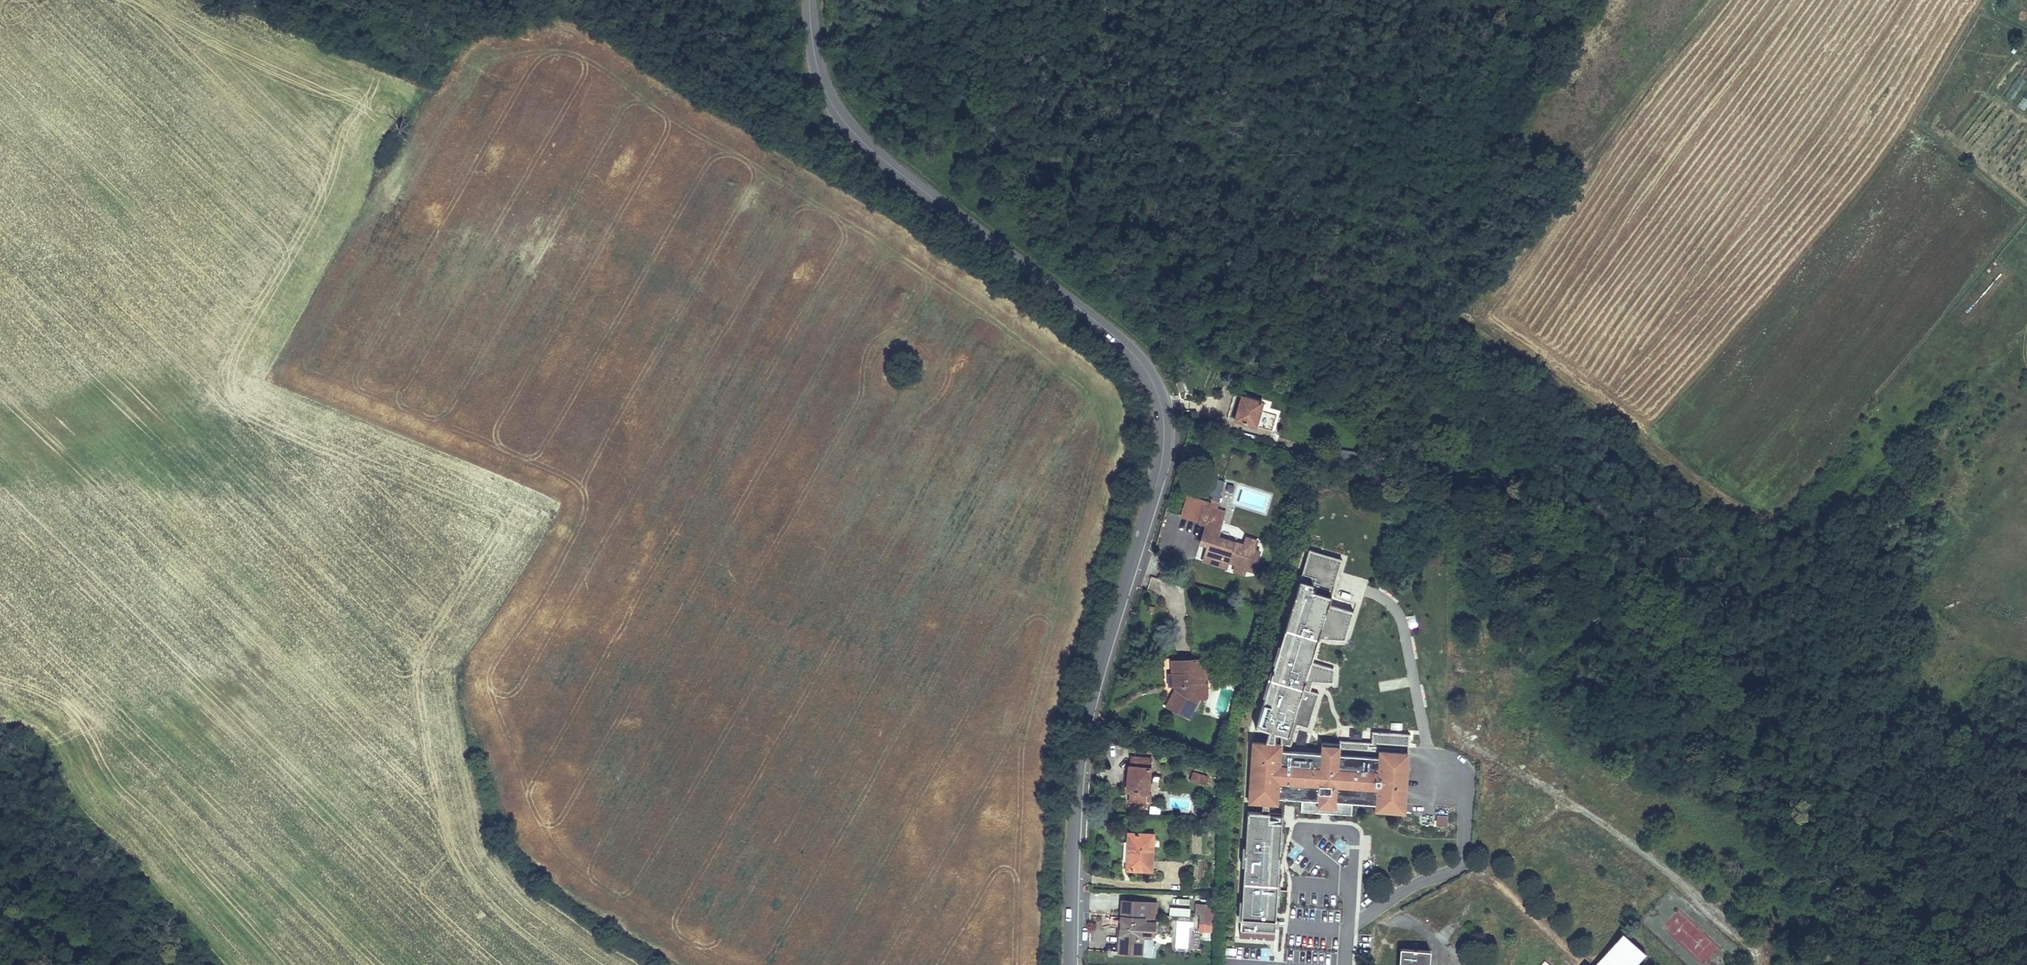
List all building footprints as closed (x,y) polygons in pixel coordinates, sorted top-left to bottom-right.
[(1235,420),(1271,431),(1276,415),(1259,410),(1262,402),(1242,396),(1235,420)] [(1206,526),(1219,530),(1220,525),(1225,512),(1205,506),(1200,524),(1206,526)] [(1219,530),(1206,526),(1202,538),(1205,539),(1203,545),(1207,547),(1211,535),(1233,542),(1237,530),(1220,525),(1219,530)] [(1233,542),(1211,535),(1207,547),(1205,556),(1222,561),(1223,558),(1227,559),(1226,562),(1235,565),(1233,572),(1244,575),(1245,571),(1253,573),(1260,553),(1254,551),(1257,542),(1246,538),(1243,545),(1233,542)] [(1270,666),(1258,720),(1271,723),(1272,732),(1288,735),(1295,706),(1300,706),(1312,709),(1317,690),(1326,688),(1310,685),(1335,682),(1339,666),(1313,661),(1317,643),(1351,639),(1363,588),(1346,584),(1334,585),(1341,556),(1304,548),(1272,686),(1270,666)] [(1222,561),(1205,556),(1202,563),(1226,570),(1228,563),(1226,562),(1227,559),(1223,558),(1222,561)] [(1175,691),(1166,706),(1188,718),(1198,698),(1195,697),(1195,685),(1202,684),(1201,660),(1171,661),(1172,675),(1168,675),(1168,686),(1176,686),(1176,691),(1175,691)] [(1388,751),(1378,751),(1378,757),(1338,755),(1339,747),(1320,746),(1320,754),(1284,752),(1284,759),(1280,759),(1280,752),(1280,745),(1251,744),(1248,804),(1263,805),(1264,803),(1268,803),(1267,805),(1277,806),(1278,800),(1301,801),(1301,813),(1351,816),(1352,804),(1375,805),(1375,811),(1385,812),(1385,809),(1389,810),(1389,812),(1404,813),(1407,752),(1392,752),(1392,754),(1388,754),(1388,751)] [(1151,759),(1131,757),(1130,766),(1129,765),(1126,791),(1130,792),(1129,801),(1148,803),(1149,793),(1147,793),(1151,759)] [(1190,781),(1206,785),(1208,777),(1193,773),(1190,781)] [(1275,941),(1280,811),(1243,809),(1238,940),(1275,941)] [(1434,826),(1447,827),(1448,815),(1435,815),(1434,826)] [(1127,861),(1126,869),(1151,871),(1154,835),(1128,833),(1128,842),(1132,842),(1131,861),(1127,861)] [(1199,915),(1199,924),(1212,924),(1213,899),(1197,898),(1196,915),(1199,915)] [(1110,952),(1143,955),(1143,939),(1153,940),(1153,937),(1156,937),(1158,905),(1113,902),(1110,952)] [(1169,915),(1189,916),(1190,907),(1169,906),(1169,915)] [(1644,952),(1621,932),(1593,964),(1633,964),(1644,952)] [(1431,951),(1401,949),(1400,964),(1430,964),(1431,951)]
